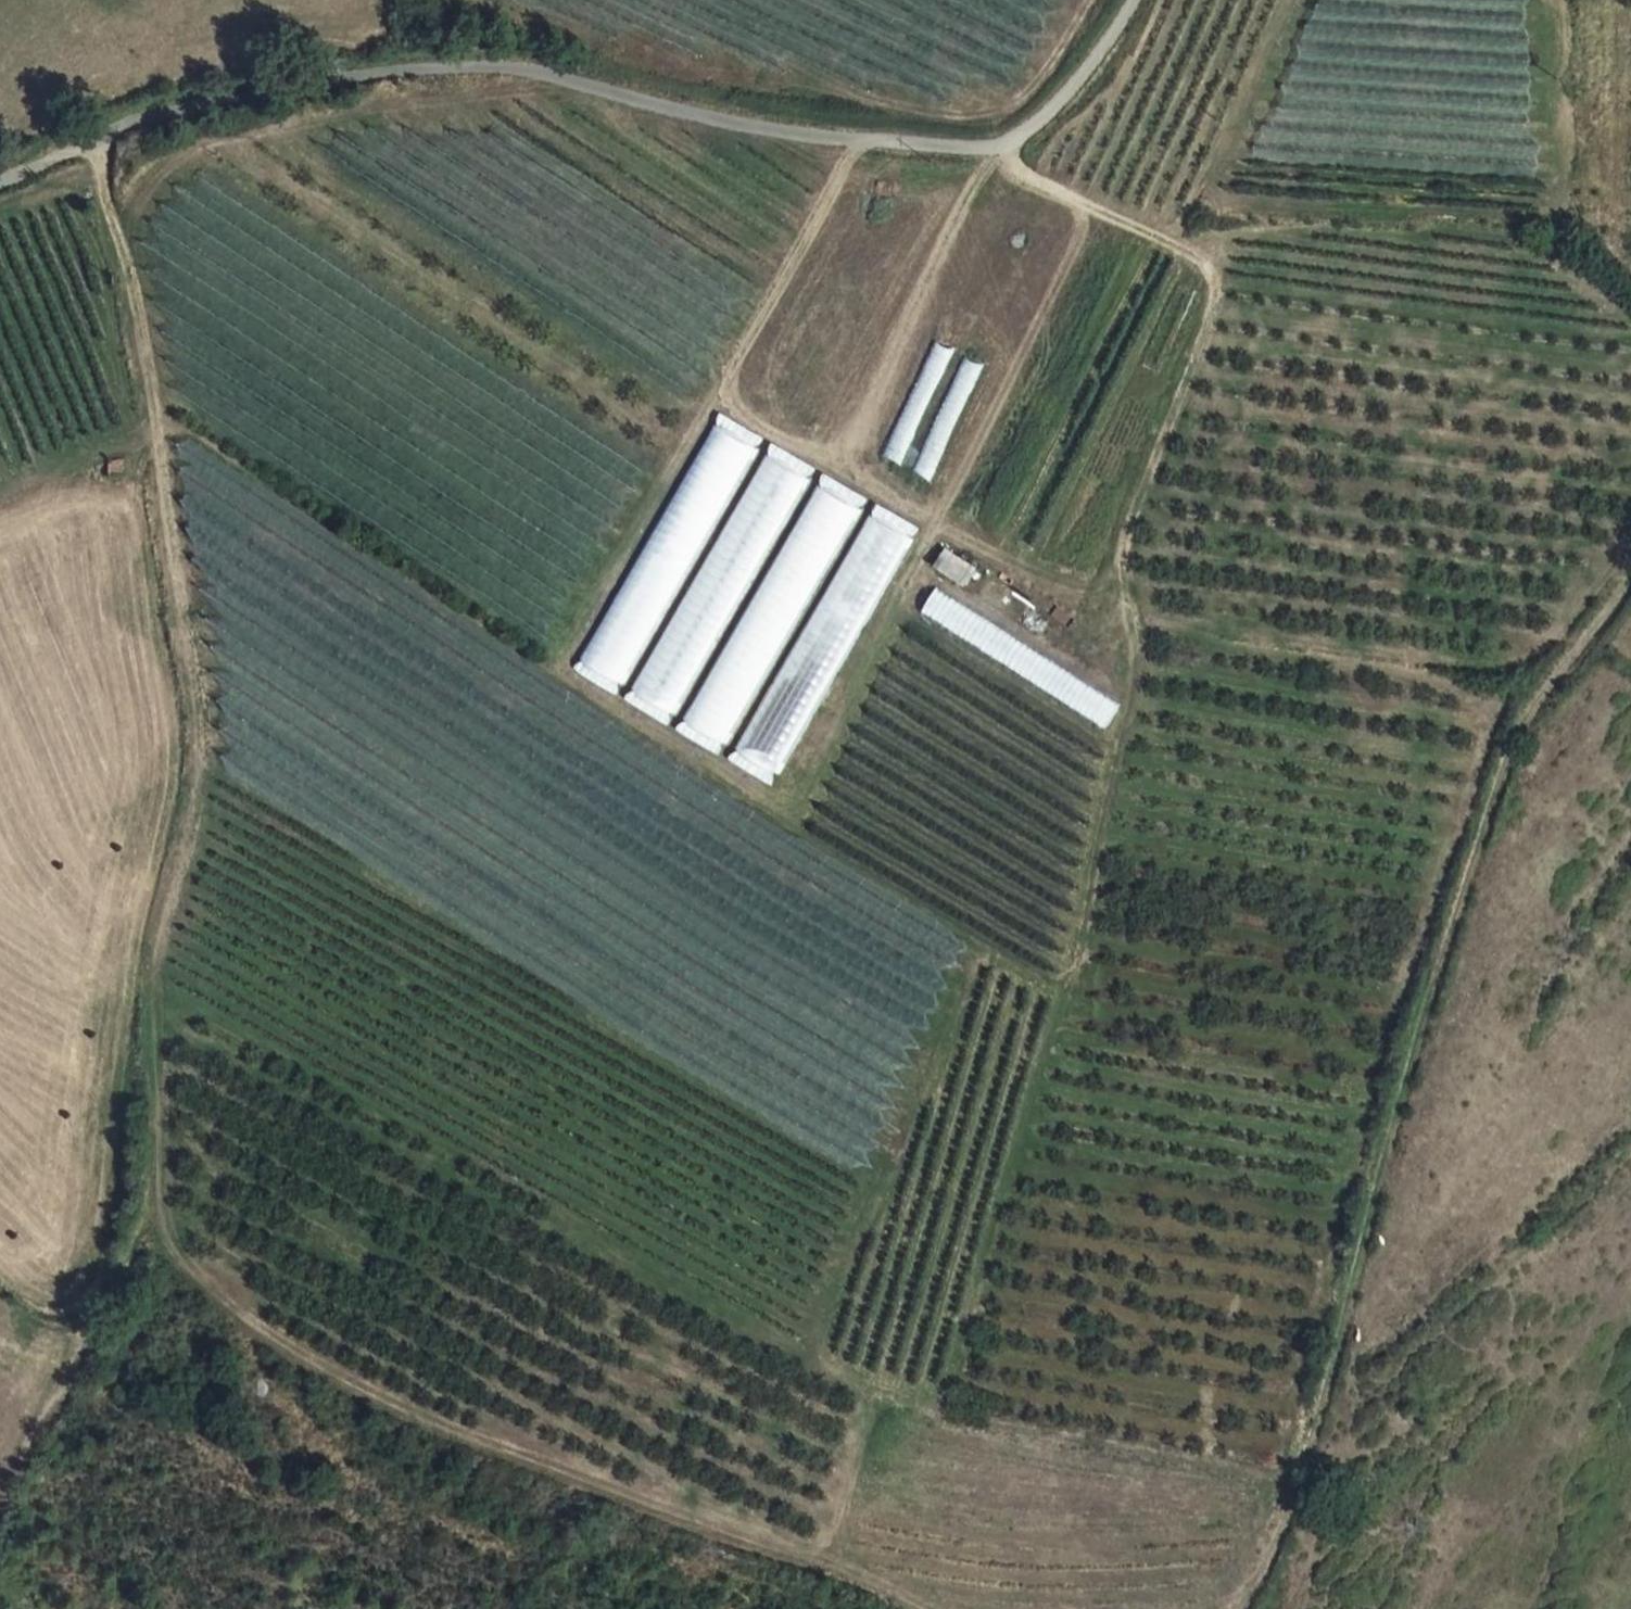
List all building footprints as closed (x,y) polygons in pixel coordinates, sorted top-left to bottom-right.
[(713,419),(582,669),(626,692),(756,442),(713,419)] [(762,441),(637,707),(681,727),(805,461),(762,441)] [(123,462),(110,469),(117,482),(131,475),(123,462)] [(814,471),(688,736),(732,757),(858,492),(814,471)] [(912,530),(869,507),(734,762),(777,785),(912,530)] [(965,585),(976,568),(947,549),(936,566),(965,585)]
